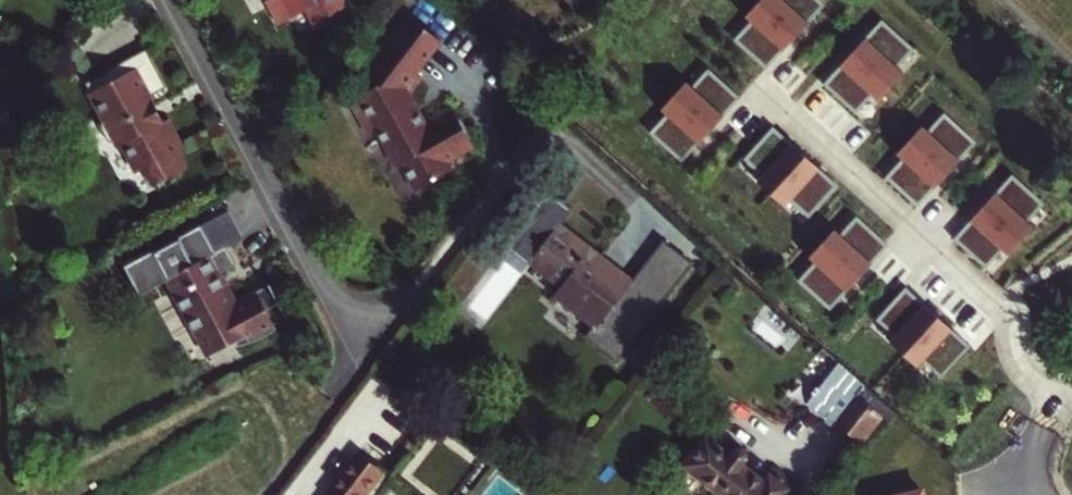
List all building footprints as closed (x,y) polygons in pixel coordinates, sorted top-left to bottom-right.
[(272,0),(277,9),(283,11),(292,6),(296,13),(313,5),(320,19),(350,4),(348,0),(272,0)] [(745,17),(750,22),(734,39),(766,69),(826,5),(820,0),(761,0),(745,17)] [(872,95),(878,100),(903,71),(898,66),(914,48),(881,19),(823,84),(856,113),(872,95)] [(417,109),(409,102),(411,98),(423,82),(418,78),(444,44),(412,20),(372,71),(381,88),(351,104),(365,130),(372,126),(384,150),(392,152),(414,194),(447,177),(442,168),(474,152),(452,112),(430,123),(432,126),(426,129),(417,126),(413,120),(417,109)] [(183,147),(190,142),(174,112),(169,115),(167,112),(162,115),(154,99),(159,97),(157,94),(161,92),(159,87),(172,81),(152,42),(90,76),(110,114),(104,117),(113,134),(130,139),(143,164),(148,161),(158,179),(185,165),(188,156),(183,147)] [(692,87),(687,82),(661,110),(666,115),(649,133),(681,163),(741,99),(709,69),(692,87)] [(159,97),(154,99),(162,115),(167,112),(159,97)] [(927,131),(922,126),(896,154),(901,159),(884,177),(916,207),(976,143),(944,113),(927,131)] [(757,181),(786,207),(790,201),(809,217),(838,185),(772,127),(743,159),(761,175),(757,181)] [(1002,251),(1008,256),(1033,227),(1028,222),(1044,204),(1011,175),(953,241),(986,269),(1002,251)] [(533,261),(537,256),(535,255),(564,220),(565,222),(577,208),(552,188),(524,223),(517,218),(506,232),(512,237),(508,242),(533,261)] [(231,240),(232,242),(248,233),(233,205),(207,219),(221,246),(231,240)] [(840,234),(835,229),(808,257),(814,262),(797,280),(829,310),(889,246),(857,216),(840,234)] [(221,246),(207,219),(183,231),(185,233),(129,261),(145,289),(176,272),(184,288),(178,291),(200,331),(205,329),(215,349),(240,335),(245,340),(267,334),(282,322),(280,318),(293,311),(275,278),(239,297),(223,268),(241,258),(232,242),(231,240),(221,246)] [(564,220),(535,255),(537,256),(566,281),(555,295),(594,326),(586,335),(616,361),(694,265),(667,243),(636,280),(565,222),(564,220)] [(889,341),(917,368),(922,362),(941,379),(970,347),(905,288),(876,320),(894,336),(889,341)] [(895,414),(840,361),(818,387),(816,386),(811,392),(812,393),(805,402),(824,418),(827,414),(833,419),(832,421),(858,444),(881,417),(888,422),(895,414)] [(712,432),(688,462),(729,494),(786,494),(792,487),(772,470),(766,477),(748,462),(752,451),(746,446),(739,448),(736,452),(712,432)] [(391,470),(364,449),(329,492),(333,494),(371,494),(391,470)]
